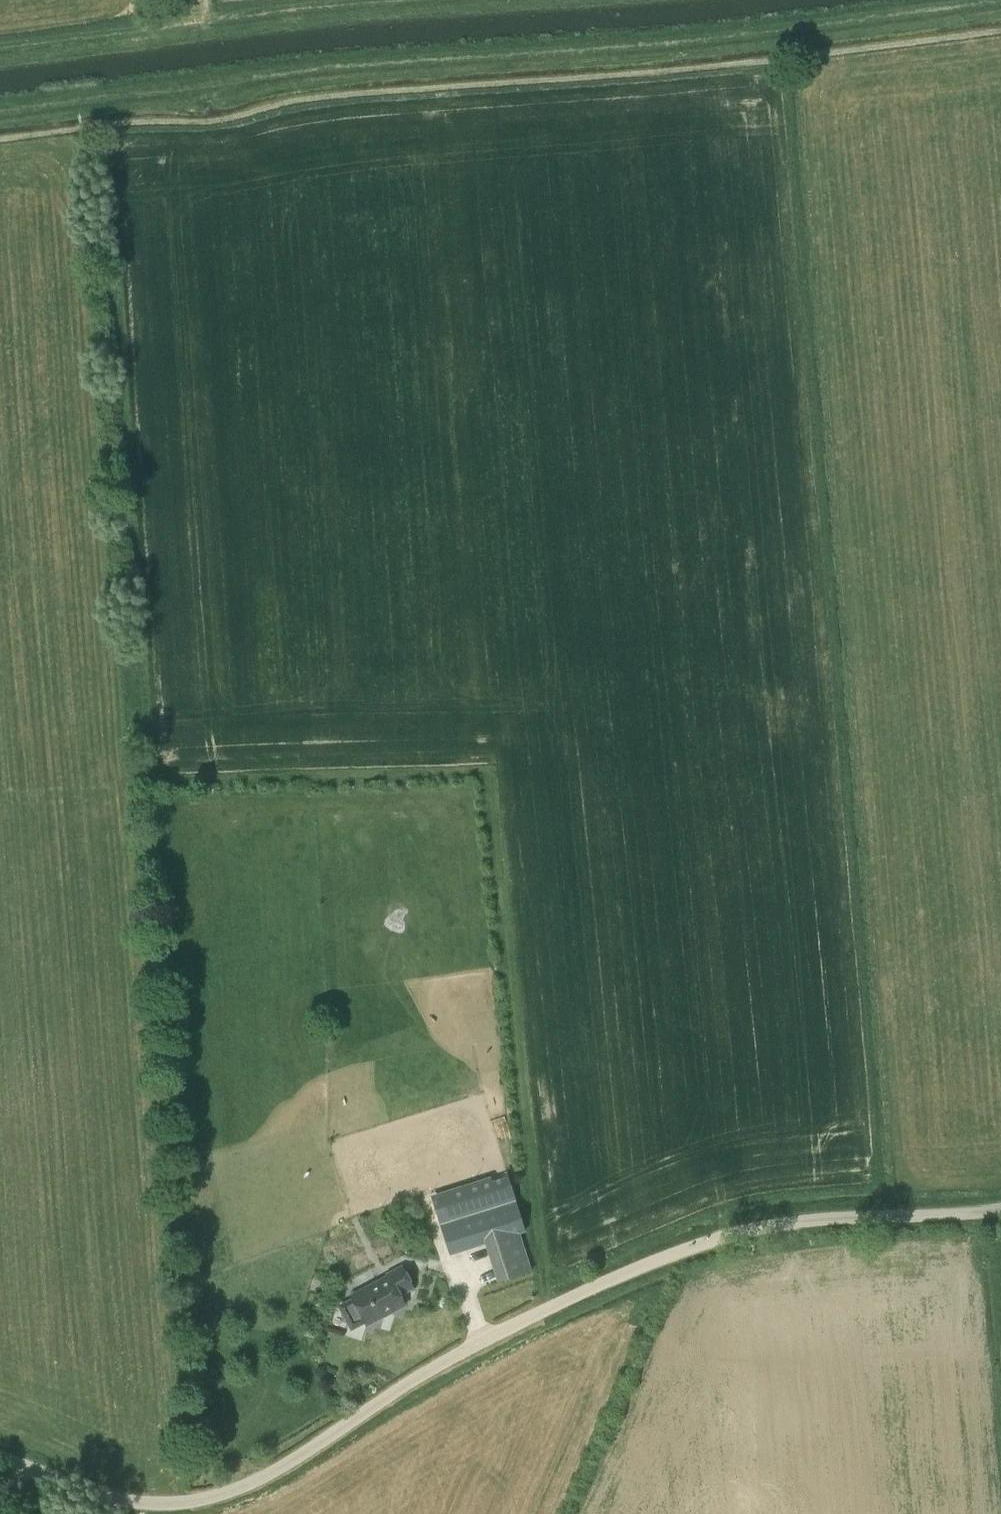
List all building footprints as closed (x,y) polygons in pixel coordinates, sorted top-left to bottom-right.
[(524,1233),(508,1179),(433,1202),(449,1256),(488,1244),(499,1282),(530,1273),(518,1235),(524,1233)] [(383,1279),(352,1295),(353,1297),(337,1306),(351,1332),(367,1323),(367,1325),(405,1305),(401,1296),(415,1288),(403,1264),(381,1275),(383,1279)]
